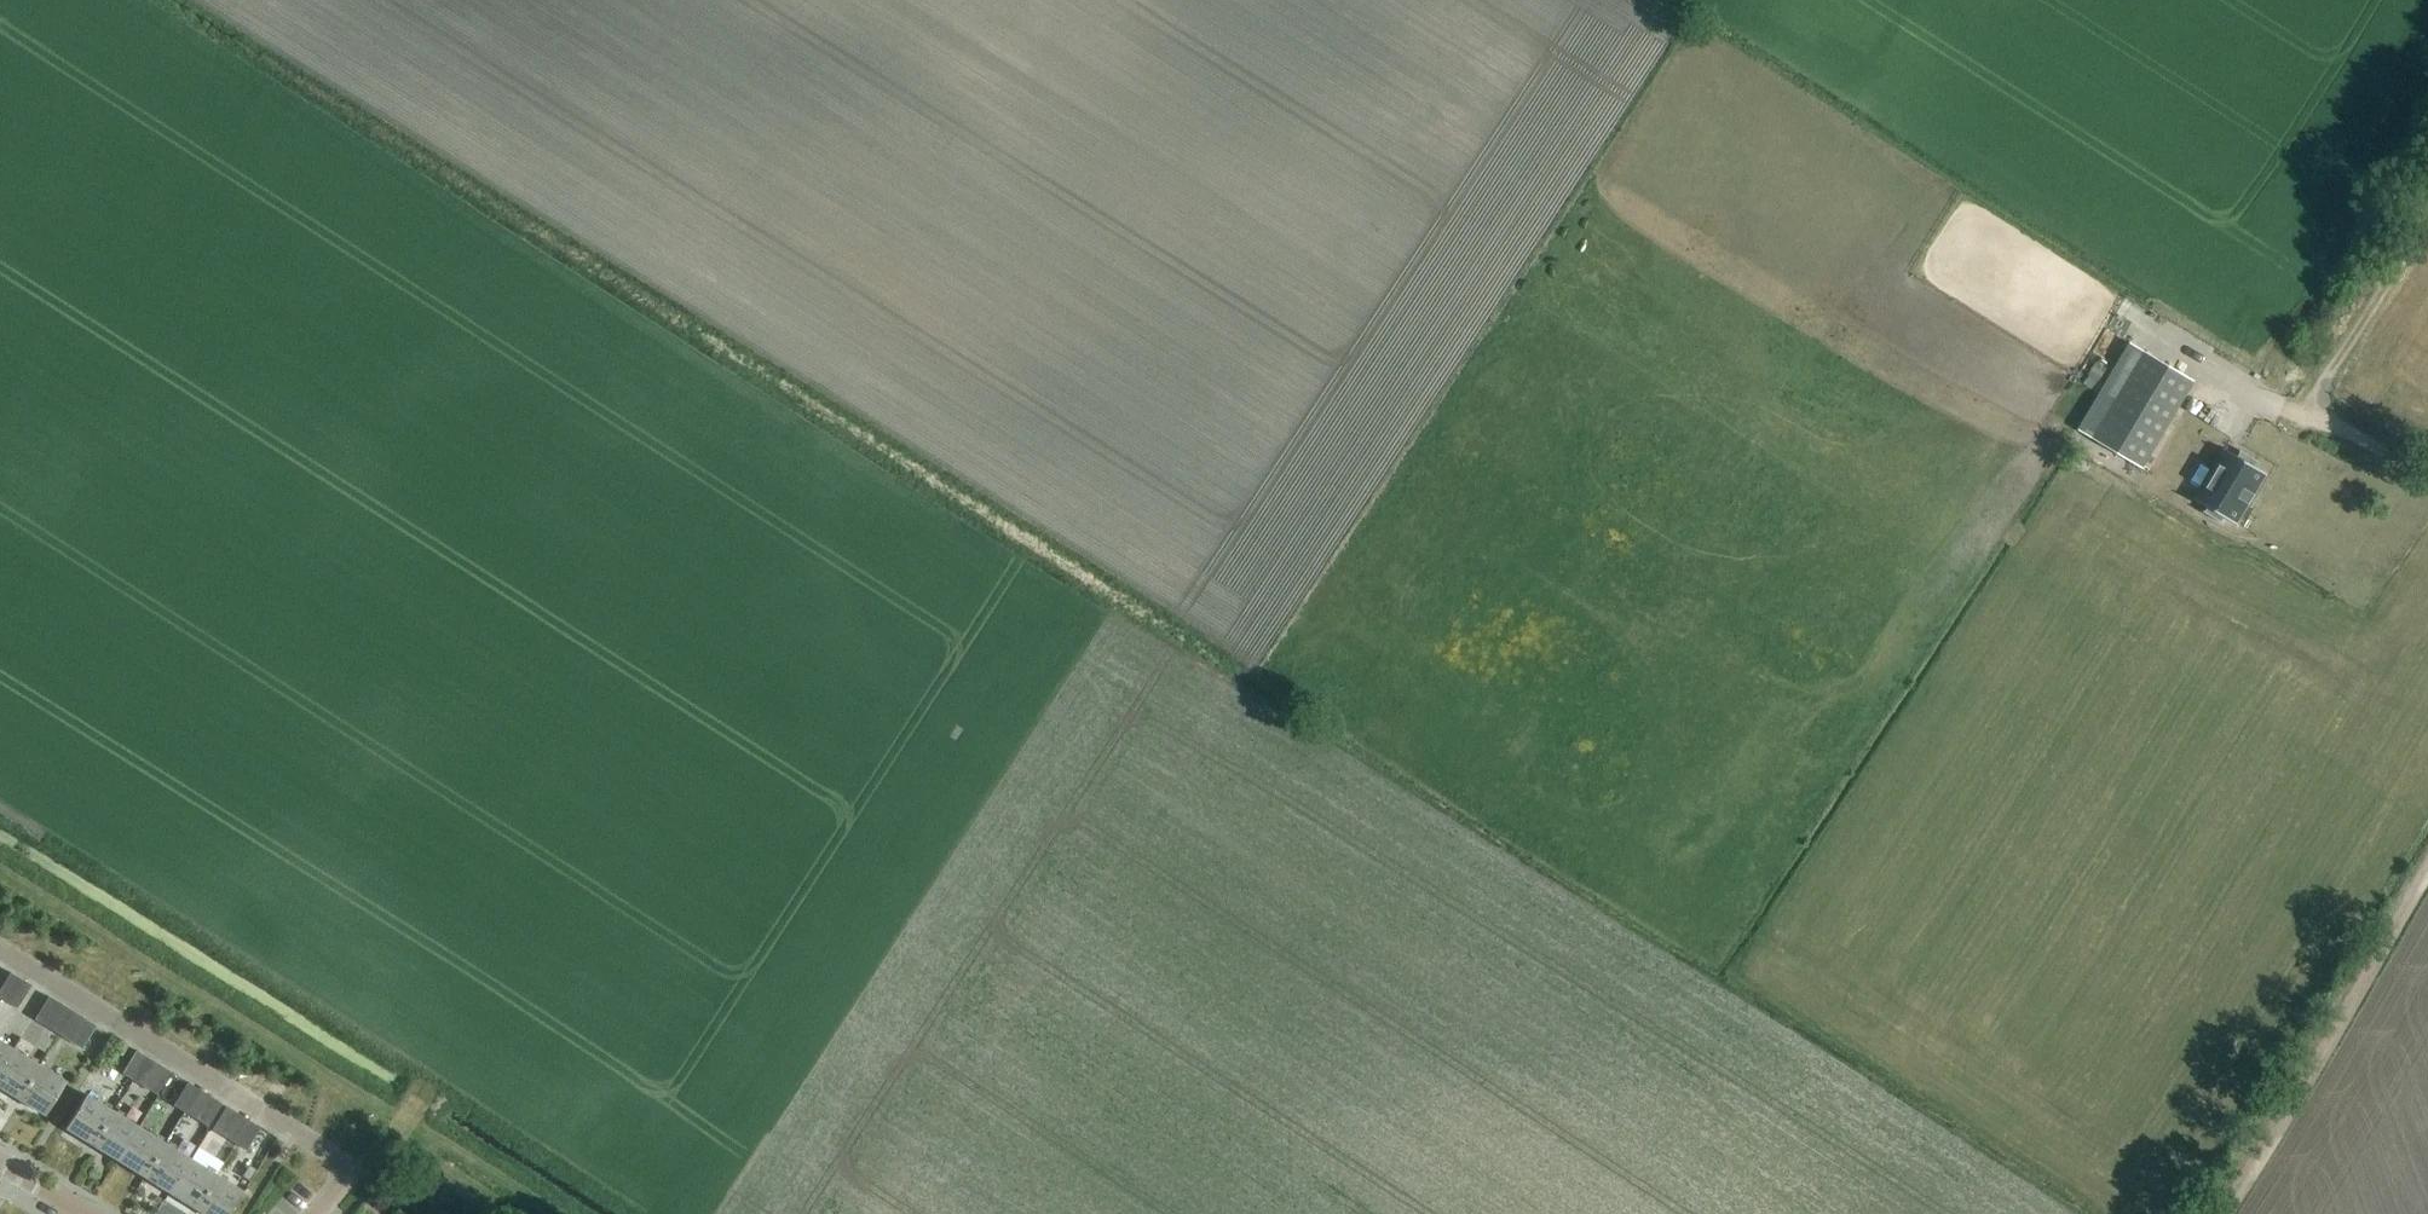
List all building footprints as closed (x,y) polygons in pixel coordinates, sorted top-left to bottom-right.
[(2090,438),(2142,467),(2146,461),(2156,444),(2191,381),(2139,351),(2090,438)] [(2239,448),(2229,442),(2197,492),(2207,498),(2204,504),(2222,515),(2226,510),(2238,517),(2270,467),(2257,460),(2261,454),(2242,443),(2239,448)] [(21,982),(11,976),(0,993),(0,999),(7,1004),(21,982)] [(21,982),(7,1004),(18,1010),(31,988),(21,982)] [(58,1035),(72,1014),(49,1000),(36,1021),(58,1035)] [(72,1014),(58,1035),(84,1051),(97,1029),(72,1014)] [(13,1053),(0,1045),(0,1074),(13,1053)] [(39,1069),(13,1053),(0,1074),(0,1090),(19,1102),(39,1069)] [(132,1081),(145,1059),(137,1054),(123,1075),(132,1081)] [(145,1059),(132,1081),(142,1087),(156,1065),(145,1059)] [(39,1069),(19,1102),(45,1118),(65,1085),(39,1069)] [(185,1115),(198,1093),(188,1087),(175,1109),(185,1115)] [(198,1093),(185,1115),(209,1129),(222,1107),(198,1093)] [(91,1146),(111,1114),(85,1097),(65,1130),(91,1146)] [(235,1145),(249,1123),(226,1109),(213,1131),(235,1145)] [(111,1114),(91,1146),(117,1162),(138,1130),(111,1114)] [(249,1123),(235,1145),(247,1152),(260,1130),(249,1123)] [(143,1179),(164,1146),(138,1130),(117,1162),(143,1179)] [(169,1195),(189,1162),(164,1146),(143,1179),(169,1195)] [(195,1211),(215,1178),(189,1162),(169,1195),(195,1211)] [(248,1182),(255,1171),(249,1167),(242,1178),(248,1182)] [(195,1211),(201,1213),(229,1213),(242,1194),(215,1178),(195,1211)]
